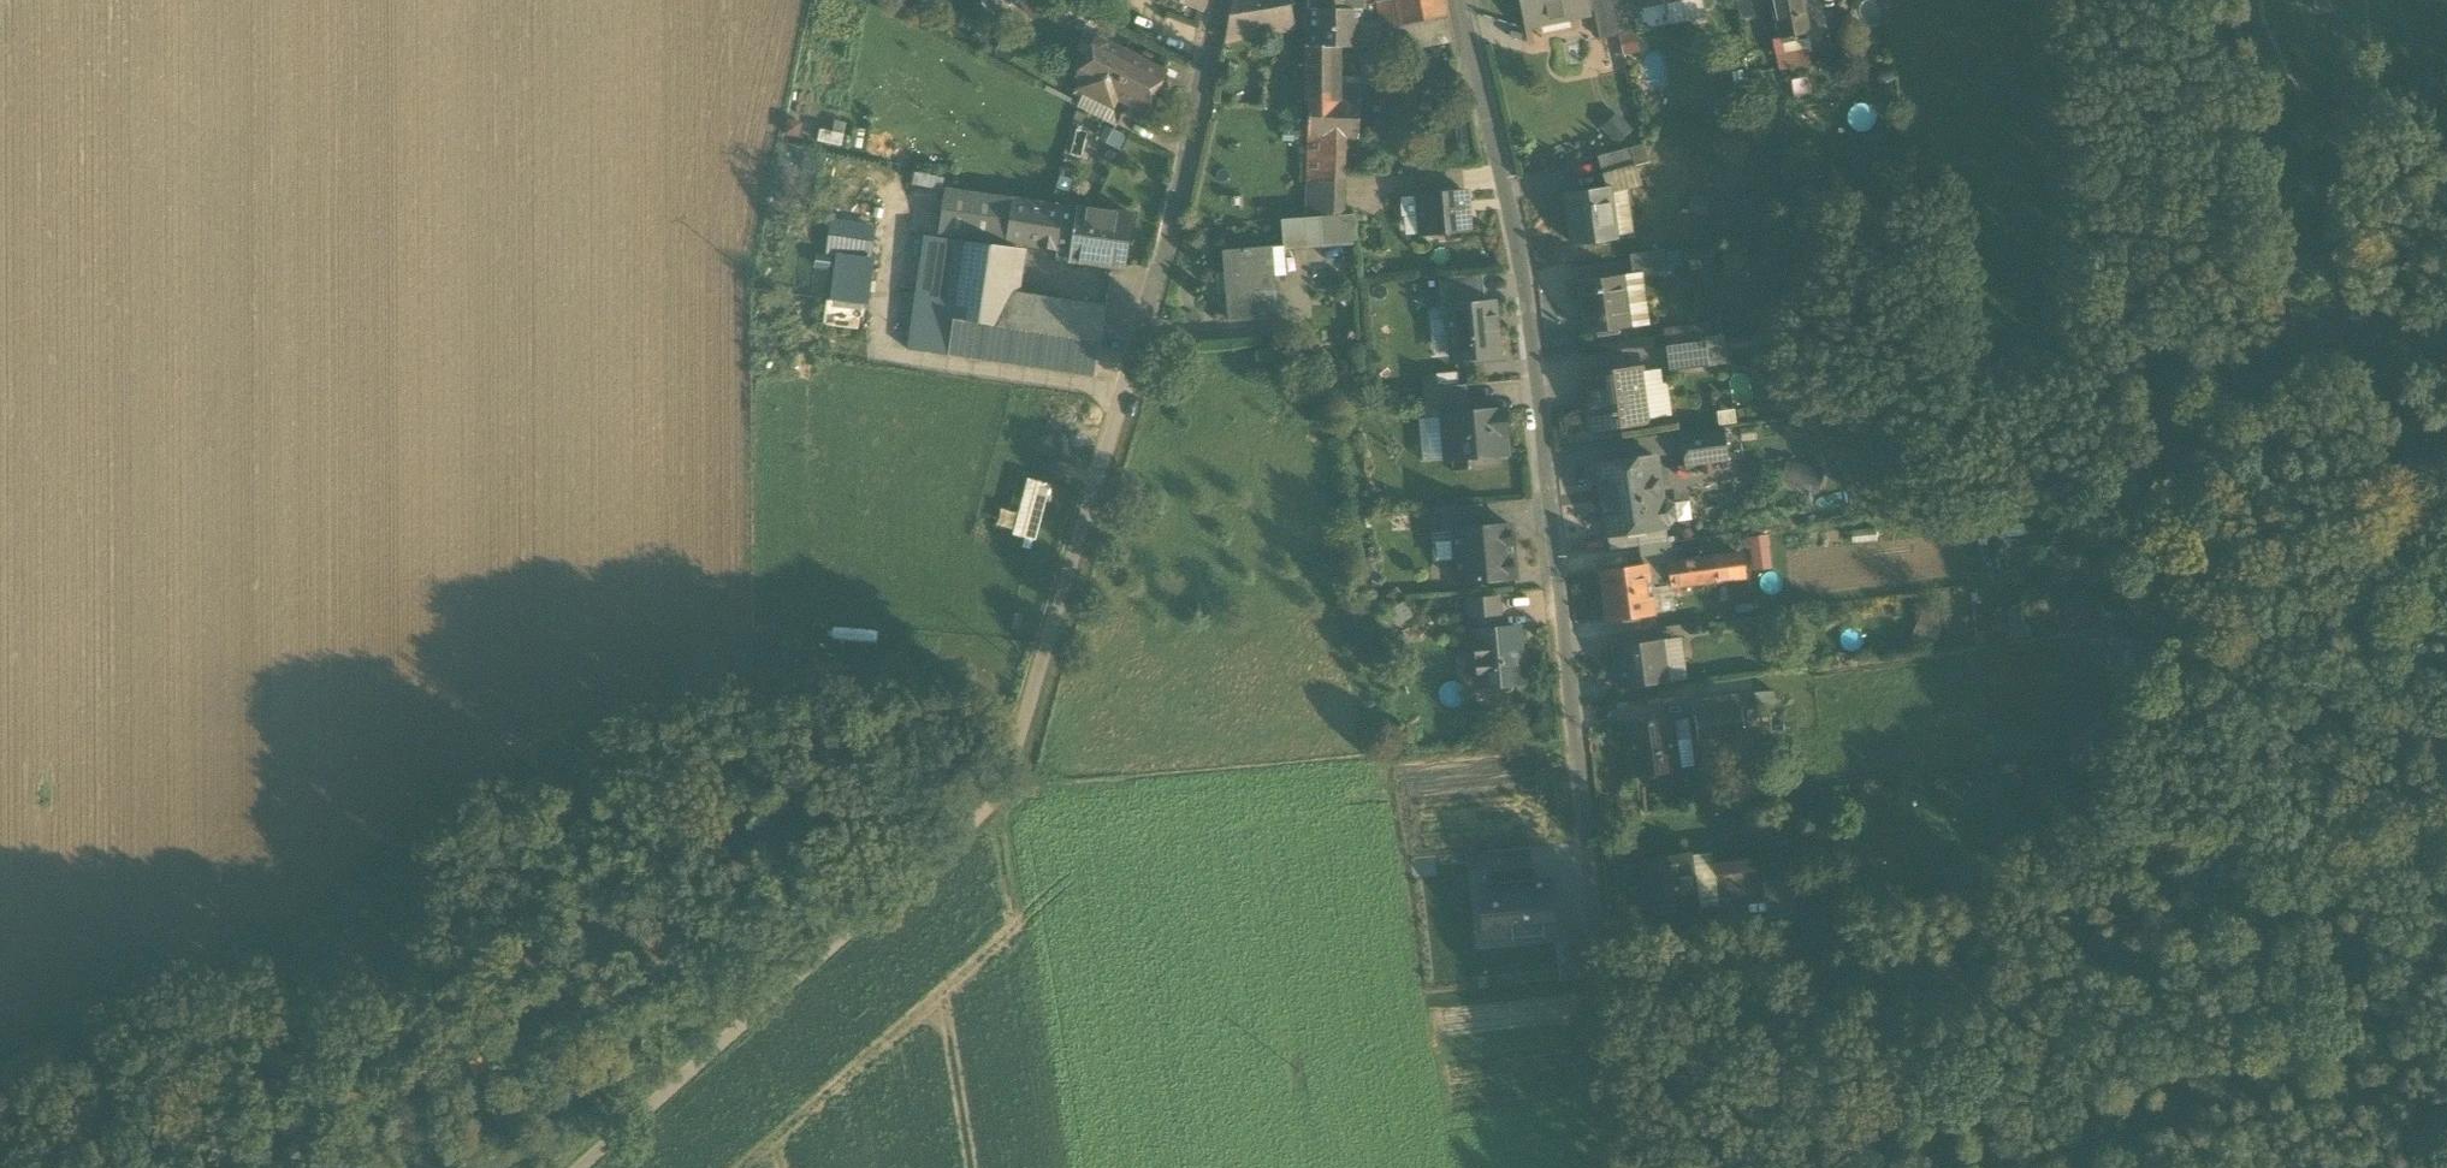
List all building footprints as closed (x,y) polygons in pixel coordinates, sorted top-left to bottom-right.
[(1201,11),(1206,0),(1176,0),(1201,11)] [(1225,42),(1294,30),(1290,0),(1234,0),(1231,10),(1225,42)] [(1309,9),(1361,10),(1361,1),(1361,0),(1309,0),(1309,9)] [(1396,0),(1375,0),(1381,29),(1394,26),(1401,25),(1396,0)] [(1401,25),(1445,16),(1442,0),(1396,0),(1401,25)] [(1523,0),(1497,0),(1484,3),(1493,45),(1530,38),(1528,24),(1523,0)] [(1528,24),(1550,20),(1550,16),(1586,9),(1584,0),(1523,0),(1528,24)] [(1618,35),(1611,0),(1595,0),(1591,1),(1599,39),(1618,35)] [(1618,35),(1635,32),(1629,0),(1611,0),(1618,35)] [(1667,0),(1672,24),(1706,17),(1702,0),(1668,0),(1667,0)] [(1740,20),(1754,17),(1752,5),(1751,0),(1735,0),(1740,20)] [(1773,1),(1780,38),(1807,33),(1801,0),(1777,0),(1773,1)] [(2314,14),(2329,13),(2328,0),(2313,0),(2314,14)] [(1338,47),(1361,47),(1361,33),(1361,10),(1309,9),(1309,44),(1309,46),(1338,47)] [(1398,47),(1399,51),(1450,41),(1445,16),(1401,25),(1394,26),(1398,47)] [(1381,29),(1361,33),(1361,47),(1398,47),(1394,26),(1381,29)] [(1071,70),(1078,74),(1078,73),(1087,78),(1105,44),(1096,39),(1096,40),(1091,38),(1091,37),(1081,40),(1076,50),(1077,60),(1071,70)] [(1119,51),(1105,44),(1087,78),(1078,73),(1078,74),(1077,76),(1081,77),(1115,95),(1146,110),(1165,74),(1145,64),(1143,58),(1126,49),(1119,51)] [(1309,102),(1308,135),(1343,137),(1358,138),(1360,85),(1338,84),(1338,47),(1309,46),(1309,44),(1305,44),(1305,101),(1309,102)] [(1774,54),(1778,74),(1809,68),(1805,49),(1774,54)] [(1074,90),(1083,94),(1109,107),(1115,95),(1081,77),(1074,90)] [(1102,120),(1109,107),(1083,94),(1077,107),(1102,120)] [(1617,113),(1600,129),(1616,145),(1633,129),(1617,113)] [(1341,215),(1343,137),(1308,135),(1306,213),(1341,215)] [(1631,147),(1636,168),(1650,164),(1644,144),(1641,145),(1631,147)] [(1599,156),(1605,176),(1636,168),(1631,147),(1599,156)] [(1636,168),(1605,176),(1608,190),(1608,193),(1627,188),(1640,184),(1636,168)] [(945,188),(938,237),(964,241),(1005,247),(1006,242),(1013,198),(945,188)] [(1633,233),(1627,188),(1608,193),(1614,235),(1633,233)] [(1569,219),(1572,244),(1614,238),(1614,235),(1608,193),(1608,190),(1568,195),(1571,219),(1569,219)] [(1465,192),(1419,196),(1421,215),(1423,234),(1468,230),(1465,192)] [(1709,195),(1689,194),(1688,213),(1708,214),(1709,195)] [(1404,217),(1421,215),(1419,196),(1403,197),(1404,217)] [(1077,208),(1013,198),(1006,242),(1057,250),(1070,252),(1077,208)] [(1077,208),(1070,252),(1069,261),(1123,268),(1131,215),(1077,208)] [(1352,215),(1320,217),(1323,248),(1355,245),(1352,215)] [(1421,215),(1404,217),(1406,236),(1423,234),(1421,215)] [(1284,247),(1284,251),(1323,248),(1320,217),(1281,220),(1283,247),(1284,247)] [(826,251),(869,257),(873,229),(831,223),(826,251)] [(1106,306),(1010,292),(1005,327),(953,319),(964,241),(938,237),(924,235),(907,349),(1095,377),(1106,306)] [(1005,247),(964,241),(953,319),(1005,327),(1010,292),(1014,268),(1019,269),(1021,257),(1016,257),(1017,248),(1005,247)] [(1713,244),(1679,249),(1681,260),(1714,255),(1713,244)] [(1224,252),(1230,321),(1277,317),(1275,294),(1272,294),(1270,271),(1286,270),(1284,251),(1284,247),(1283,247),(1224,252)] [(1666,248),(1630,253),(1632,274),(1643,273),(1669,269),(1668,267),(1666,251),(1666,248)] [(1679,249),(1666,251),(1668,267),(1682,265),(1681,260),(1679,249)] [(1055,259),(1069,261),(1070,252),(1057,250),(1055,259)] [(831,301),(865,305),(871,263),(837,258),(831,301)] [(1649,325),(1643,273),(1632,274),(1620,276),(1627,328),(1649,325)] [(1441,307),(1448,307),(1448,306),(1484,303),(1481,274),(1438,278),(1441,307)] [(1582,303),(1586,334),(1627,328),(1620,276),(1576,282),(1579,303),(1582,303)] [(1452,359),(1498,355),(1496,329),(1498,329),(1497,316),(1495,316),(1493,302),(1484,303),(1448,306),(1448,307),(1448,309),(1452,356),(1452,359)] [(1452,356),(1448,309),(1429,311),(1433,357),(1452,356)] [(1712,322),(1665,329),(1667,341),(1713,334),(1712,322)] [(1775,333),(1735,337),(1736,352),(1777,348),(1775,333)] [(1728,335),(1705,338),(1709,367),(1732,364),(1728,335)] [(1665,343),(1669,372),(1709,367),(1705,338),(1665,343)] [(1596,425),(1603,430),(1612,429),(1615,424),(1647,419),(1644,395),(1638,396),(1636,382),(1639,381),(1641,378),(1640,372),(1640,370),(1636,367),(1615,370),(1612,374),(1612,375),(1583,379),(1587,407),(1595,413),(1596,425)] [(1660,369),(1640,372),(1641,378),(1639,381),(1636,382),(1638,396),(1644,395),(1647,419),(1672,416),(1667,382),(1662,383),(1660,369)] [(1424,388),(1426,418),(1443,417),(1443,415),(1469,413),(1467,385),(1424,388)] [(1443,417),(1447,459),(1507,454),(1505,434),(1507,434),(1505,410),(1469,413),(1443,415),(1443,417)] [(1443,417),(1426,418),(1419,419),(1423,461),(1447,459),(1443,417)] [(1680,435),(1684,467),(1728,461),(1723,429),(1680,435)] [(1597,465),(1607,536),(1638,532),(1665,528),(1664,526),(1669,525),(1674,519),(1673,505),(1665,500),(1661,501),(1654,457),(1597,465)] [(1825,470),(1787,459),(1781,480),(1819,491),(1825,470)] [(1051,484),(1028,478),(1013,534),(1036,540),(1051,484)] [(1439,508),(1441,533),(1454,532),(1453,530),(1484,528),(1482,504),(1439,508)] [(1456,561),(1458,583),(1516,578),(1511,525),(1484,528),(1453,530),(1454,532),(1456,561)] [(1638,532),(1640,546),(1666,543),(1665,528),(1638,532)] [(1454,532),(1441,533),(1431,534),(1434,563),(1456,561),(1454,532)] [(1640,546),(1638,532),(1607,536),(1609,550),(1636,547),(1640,546)] [(1769,534),(1750,537),(1754,571),(1773,568),(1769,534)] [(1644,566),(1644,568),(1668,564),(1666,543),(1640,546),(1636,547),(1639,567),(1644,566)] [(1739,555),(1713,559),(1716,579),(1742,576),(1739,555)] [(1671,585),(1671,587),(1716,581),(1716,579),(1713,559),(1713,558),(1668,564),(1671,585)] [(1603,572),(1609,620),(1650,614),(1647,588),(1671,585),(1668,564),(1644,568),(1644,566),(1639,567),(1603,572)] [(1671,585),(1647,588),(1650,614),(1674,611),(1671,587),(1671,585)] [(1462,602),(1463,617),(1499,613),(1498,599),(1462,602)] [(1473,633),(1478,687),(1527,682),(1525,660),(1521,661),(1518,629),(1473,633)] [(1681,639),(1661,642),(1667,680),(1686,677),(1681,639)] [(1616,648),(1622,686),(1667,680),(1661,642),(1616,648)] [(1692,696),(1695,716),(1741,709),(1738,690),(1692,696)] [(1744,733),(1741,709),(1695,716),(1698,739),(1744,733)] [(1670,718),(1677,771),(1696,768),(1689,716),(1670,718)] [(1627,754),(1630,777),(1677,771),(1670,718),(1626,724),(1630,754),(1627,754)] [(1486,851),(1489,875),(1505,875),(1505,884),(1532,882),(1529,848),(1486,851)] [(1711,854),(1714,874),(1758,867),(1755,848),(1711,854)] [(1687,854),(1695,908),(1718,905),(1714,874),(1711,854),(1710,851),(1687,854)] [(1650,881),(1655,914),(1695,908),(1687,854),(1642,861),(1645,882),(1650,881)] [(1490,890),(1480,891),(1482,913),(1492,913),(1494,938),(1555,933),(1552,901),(1548,901),(1547,880),(1532,882),(1505,884),(1505,875),(1489,875),(1490,890)] [(1760,885),(1765,919),(1771,918),(1798,914),(1793,880),(1760,885)]
